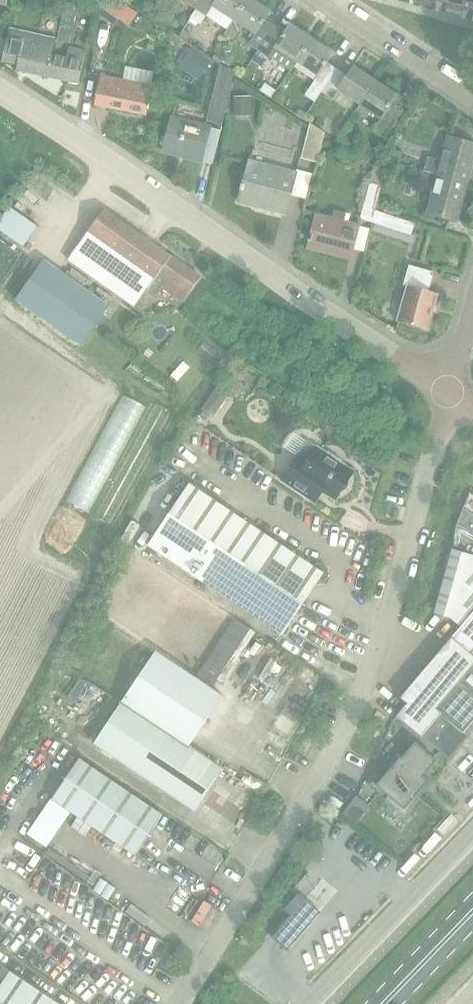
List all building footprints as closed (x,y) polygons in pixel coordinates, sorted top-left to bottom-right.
[(118,0),(109,0),(99,14),(114,24),(118,18),(128,26),(137,14),(118,0)] [(194,9),(200,0),(181,0),(194,9)] [(194,9),(205,16),(211,7),(232,21),(246,0),(200,0),(194,9)] [(272,27),(264,21),(270,12),(251,0),(246,0),(232,21),(223,34),(232,39),(240,26),(253,34),(247,43),(257,50),(272,27)] [(447,2),(472,9),(472,10),(472,0),(448,0),(447,2)] [(68,43),(76,10),(64,7),(56,41),(68,43)] [(272,27),(257,50),(250,60),(261,67),(273,48),(294,62),(310,38),(288,24),(282,33),(272,27)] [(76,84),(84,52),(66,47),(64,58),(50,55),(53,40),(8,30),(1,61),(16,64),(15,69),(76,84)] [(319,92),(335,69),(325,62),(331,53),(310,38),(294,62),(314,75),(302,94),(313,102),(319,92)] [(223,114),(233,74),(218,64),(207,111),(223,114)] [(358,104),(373,81),(351,67),(345,76),(335,69),(319,92),(330,99),(337,90),(358,104)] [(144,115),(150,86),(100,75),(94,105),(144,115)] [(373,81),(358,104),(379,118),(373,127),(385,135),(400,112),(390,105),(396,96),(373,81)] [(199,161),(208,128),(170,117),(161,150),(199,161)] [(315,161),(322,135),(309,125),(300,158),(315,161)] [(437,175),(466,183),(472,159),(472,143),(447,136),(440,161),(426,158),(423,172),(437,175)] [(283,213),(294,174),(247,161),(238,196),(255,200),(254,206),(283,213)] [(466,183),(437,175),(426,214),(456,222),(466,183)] [(371,217),(379,187),(367,184),(359,214),(371,217)] [(182,301),(198,278),(102,209),(67,258),(134,307),(147,289),(154,294),(160,285),(182,301)] [(348,260),(357,226),(314,214),(307,243),(324,247),(322,253),(348,260)] [(43,259),(15,300),(81,346),(109,306),(43,259)] [(426,332),(437,295),(427,293),(433,272),(408,265),(402,286),(406,286),(395,323),(426,332)] [(328,452),(326,454),(317,447),(311,456),(302,450),(282,480),(303,495),(311,484),(334,499),(339,491),(342,491),(345,489),(347,486),(348,482),(347,479),(352,472),(340,463),(341,461),(328,452)] [(316,564),(315,566),(187,484),(146,546),(283,636),(316,584),(317,585),(323,584),(328,575),(327,567),(321,563),(316,564)] [(395,715),(441,756),(472,720),(472,556),(470,554),(452,549),(434,613),(453,618),(462,626),(433,660),(400,697),(406,703),(395,715)] [(250,629),(234,618),(196,676),(212,687),(250,629)] [(222,769),(189,747),(223,697),(155,651),(93,744),(194,811),(222,769)] [(399,756),(375,785),(404,809),(428,780),(423,776),(436,760),(414,742),(401,758),(399,756)] [(162,815),(78,758),(51,799),(135,855),(162,815)] [(295,911),(272,938),(273,938),(280,944),(287,950),(319,912),(312,905),(298,893),(288,905),(295,911)] [(0,984),(0,1003),(60,1003),(8,971),(0,984)]
